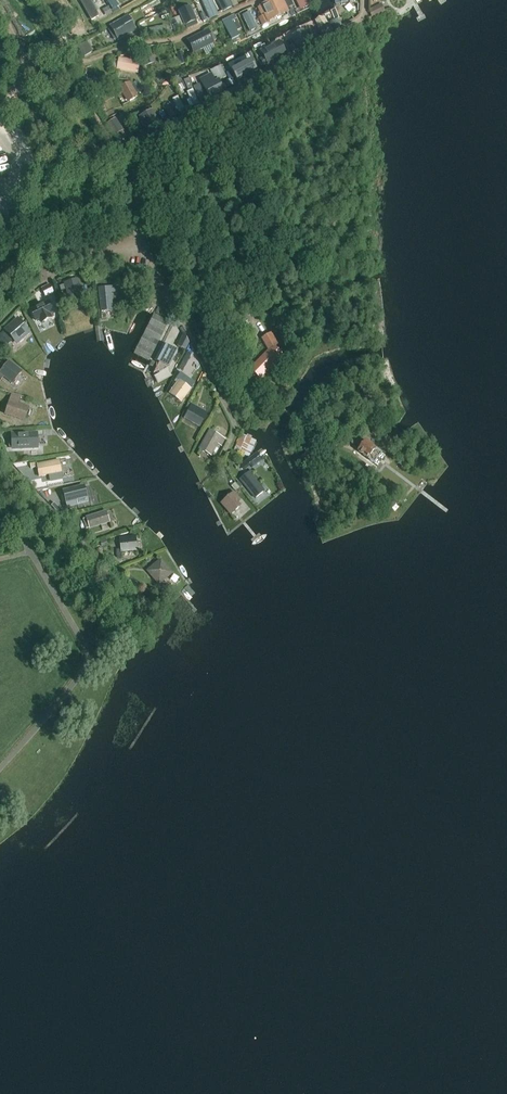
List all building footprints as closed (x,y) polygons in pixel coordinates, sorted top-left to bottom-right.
[(88,0),(79,0),(90,20),(97,16),(88,0)] [(113,10),(118,6),(114,0),(107,0),(113,10)] [(217,0),(223,12),(232,7),(228,0),(217,0)] [(288,13),(282,0),(273,0),(258,7),(259,8),(256,9),(260,17),(262,16),(264,15),(266,21),(267,23),(288,13)] [(300,11),(314,4),(312,0),(295,0),(300,11)] [(382,5),(370,11),(373,19),(386,13),(382,5)] [(190,6),(178,12),(185,27),(197,21),(190,6)] [(242,16),(250,32),(257,28),(249,13),(242,16)] [(110,27),(118,42),(136,31),(128,17),(110,27)] [(231,22),(229,19),(222,23),(231,41),(239,37),(231,22)] [(319,30),(323,37),(332,32),(329,25),(319,30)] [(150,30),(151,38),(168,35),(166,27),(150,30)] [(298,50),(310,43),(303,30),(291,36),(298,50)] [(206,56),(216,51),(212,45),(214,44),(208,31),(188,41),(194,54),(203,50),(206,56)] [(263,58),(260,60),(264,67),(267,65),(268,66),(287,56),(279,41),(260,51),(263,58)] [(78,46),(83,56),(91,51),(86,42),(78,46)] [(149,47),(141,50),(146,64),(154,61),(149,47)] [(182,52),(177,53),(180,65),(185,63),(182,52)] [(141,62),(119,58),(117,71),(138,74),(141,62)] [(250,61),(231,70),(237,81),(256,72),(250,61)] [(210,97),(223,90),(218,82),(214,84),(210,76),(201,81),(210,97)] [(230,79),(225,82),(228,88),(233,85),(230,79)] [(130,83),(120,88),(117,84),(112,87),(116,96),(122,93),(127,103),(138,97),(130,83)] [(200,104),(193,90),(188,92),(191,100),(188,101),(191,109),(200,104)] [(153,110),(139,117),(147,132),(161,125),(153,110)] [(124,132),(117,119),(107,125),(115,138),(116,137),(124,133),(124,132)] [(119,142),(126,137),(124,133),(116,137),(119,142)] [(69,298),(82,294),(78,280),(65,284),(65,285),(60,287),(62,292),(67,290),(69,298)] [(50,284),(41,288),(46,298),(54,293),(50,284)] [(111,294),(116,294),(116,287),(99,289),(101,311),(113,310),(111,294)] [(48,302),(31,311),(35,321),(39,319),(41,323),(51,318),(49,314),(53,312),(48,302)] [(169,321),(154,314),(134,354),(149,361),(169,321)] [(25,337),(30,333),(19,320),(6,331),(15,341),(23,334),(25,337)] [(0,334),(0,341),(5,347),(12,341),(4,331),(0,334)] [(279,346),(272,333),(261,339),(268,351),(279,346)] [(184,334),(177,346),(186,351),(189,344),(184,334)] [(167,348),(165,352),(161,350),(156,361),(167,367),(175,352),(167,348)] [(268,351),(251,369),(259,378),(277,360),(268,351)] [(21,372),(9,362),(0,374),(0,383),(5,376),(13,382),(21,372)] [(182,402),(191,390),(183,384),(186,381),(180,377),(178,381),(180,382),(171,394),(182,402)] [(25,419),(29,408),(19,405),(21,398),(12,395),(6,413),(25,419)] [(201,426),(207,414),(192,406),(186,417),(201,426)] [(211,432),(201,449),(211,454),(217,443),(221,446),(225,439),(211,432)] [(256,440),(241,434),(234,450),(249,457),(256,440)] [(13,436),(9,436),(9,447),(37,446),(37,435),(13,436)] [(365,441),(357,452),(374,465),(383,454),(365,441)] [(257,452),(247,460),(252,467),(263,459),(257,452)] [(308,454),(302,457),(307,467),(313,465),(308,454)] [(40,476),(62,472),(60,460),(38,465),(40,476)] [(251,494),(260,487),(251,475),(252,473),(251,472),(240,480),(251,494)] [(232,486),(236,491),(240,488),(236,484),(236,483),(232,486)] [(63,492),(67,508),(78,505),(77,500),(86,498),(84,487),(63,492)] [(236,504),(240,501),(234,493),(222,504),(232,515),(240,508),(236,504)] [(392,499),(387,504),(392,509),(397,504),(392,499)] [(54,502),(50,505),(59,515),(63,512),(54,502)] [(90,528),(110,522),(107,511),(86,518),(84,519),(87,529),(89,528),(90,528)] [(122,552),(137,550),(135,537),(120,538),(121,549),(117,550),(118,558),(122,557),(122,552)] [(159,584),(172,573),(161,561),(149,571),(159,584)] [(127,580),(124,584),(131,588),(134,583),(127,580)] [(135,583),(132,588),(138,592),(141,587),(135,583)]
